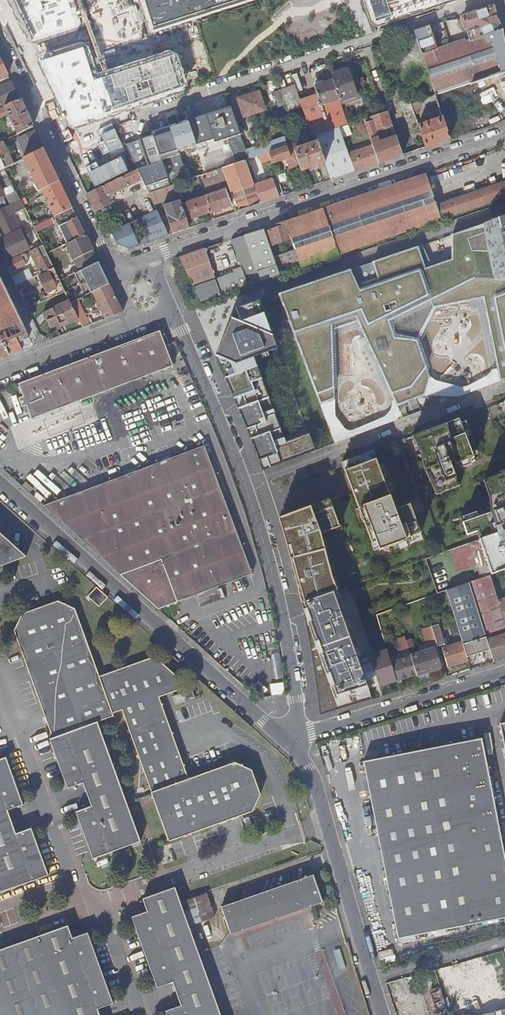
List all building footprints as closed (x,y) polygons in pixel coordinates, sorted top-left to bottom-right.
[(78,30),(81,22),(74,0),(7,0),(27,42),(36,44),(78,30)] [(155,32),(252,0),(145,0),(155,32)] [(375,24),(455,0),(369,0),(375,24)] [(470,41),(500,31),(493,7),(462,18),(470,41)] [(447,27),(445,21),(414,31),(416,38),(447,27)] [(502,30),(500,31),(470,41),(466,42),(465,40),(436,49),(422,54),(435,94),(504,73),(504,42),(502,30)] [(422,54),(436,49),(430,34),(417,38),(422,54)] [(81,43),(39,57),(38,64),(68,125),(77,128),(184,92),(188,86),(177,55),(171,52),(98,74),(89,48),(81,43)] [(331,73),(333,80),(341,103),(358,97),(349,67),(331,73)] [(333,80),(315,87),(330,131),(340,128),(348,125),(343,108),(341,103),(333,80)] [(1,108),(0,105),(18,97),(11,82),(0,87),(0,109),(1,108)] [(284,104),(287,112),(302,107),(297,93),(294,85),(279,90),(284,104)] [(297,93),(302,107),(312,137),(316,136),(330,131),(315,87),(297,93)] [(277,107),(284,104),(279,90),(272,92),(277,107)] [(265,110),(259,92),(238,99),(244,117),(265,110)] [(358,97),(341,103),(343,108),(360,102),(358,97)] [(17,134),(32,126),(19,99),(1,108),(0,109),(0,118),(7,114),(17,134)] [(411,104),(414,110),(422,107),(420,101),(418,101),(411,104)] [(249,159),(231,107),(206,116),(214,140),(215,143),(227,139),(231,151),(236,163),(245,160),(249,159)] [(387,112),(384,113),(371,117),(372,121),(365,124),(373,146),(379,163),(402,155),(396,136),(393,138),(380,142),(376,130),(388,125),(391,133),(394,131),(387,112)] [(206,116),(188,122),(196,146),(214,140),(206,116)] [(426,147),(450,139),(443,117),(419,125),(426,147)] [(171,128),(178,151),(196,146),(188,122),(171,128)] [(351,126),(341,129),(344,138),(354,134),(351,126)] [(171,128),(152,134),(153,136),(170,186),(174,184),(188,180),(178,151),(171,128)] [(316,136),(319,143),(325,162),(331,180),(343,176),(355,172),(349,154),(344,138),(341,129),(340,128),(330,131),(316,136)] [(17,140),(25,158),(43,149),(34,131),(17,140)] [(143,139),(125,145),(129,152),(137,169),(141,179),(148,193),(170,186),(153,136),(143,139)] [(0,142),(0,158),(5,168),(14,163),(3,141),(0,142)] [(319,143),(295,151),(299,164),(301,170),(325,162),(319,143)] [(293,144),(281,148),(269,152),(271,159),(272,163),(285,158),(289,168),(299,164),(295,151),(293,144)] [(379,163),(373,146),(349,154),(355,172),(379,163)] [(22,159),(38,191),(40,189),(59,181),(49,162),(43,149),(25,158),(22,159)] [(219,155),(223,167),(236,163),(231,151),(219,155)] [(269,152),(259,156),(261,162),(271,159),(269,152)] [(201,161),(205,174),(222,168),(223,167),(219,155),(201,161)] [(223,167),(222,168),(223,172),(227,182),(230,193),(254,185),(245,160),(236,163),(223,167)] [(87,193),(96,211),(111,203),(113,202),(111,197),(115,195),(113,193),(141,179),(137,169),(106,184),(87,193)] [(227,182),(223,172),(202,179),(206,189),(227,182)] [(436,208),(425,175),(315,212),(297,218),(285,222),(286,226),(291,239),(295,250),(301,268),(440,221),(436,208)] [(272,178),(254,185),(260,204),(279,197),(272,178)] [(59,181),(40,189),(53,216),(72,207),(59,181)] [(170,186),(148,193),(154,205),(178,196),(174,184),(170,186)] [(20,199),(13,185),(3,190),(10,204),(20,199)] [(260,204),(254,185),(230,193),(237,212),(260,204)] [(436,208),(442,225),(504,205),(504,186),(436,208)] [(205,197),(210,212),(231,206),(225,190),(205,197)] [(181,205),(187,221),(210,212),(205,197),(181,205)] [(10,204),(0,209),(0,231),(3,236),(18,228),(12,214),(24,208),(20,199),(10,204)] [(163,206),(173,234),(189,228),(187,221),(181,205),(180,200),(163,206)] [(72,207),(53,216),(56,222),(59,228),(66,243),(85,234),(77,218),(72,207)] [(156,210),(111,232),(117,244),(129,248),(168,235),(165,228),(156,210)] [(33,226),(36,231),(56,222),(53,216),(33,226)] [(279,294),(321,405),(333,398),(333,331),(358,322),(397,407),(424,395),(425,377),(411,340),(426,307),(477,301),(496,382),(504,379),(504,217),(279,294)] [(286,226),(285,222),(277,225),(278,228),(268,231),(273,245),(291,239),(286,226)] [(61,246),(65,244),(66,243),(59,228),(54,231),(61,246)] [(244,236),(260,282),(279,275),(273,257),(264,229),(244,236)] [(27,247),(19,231),(2,239),(10,258),(31,248),(30,245),(27,247)] [(65,244),(79,271),(88,266),(98,261),(85,234),(66,243),(65,244)] [(179,258),(193,287),(200,302),(221,295),(260,282),(244,236),(232,240),(241,268),(232,271),(233,274),(216,280),(206,249),(179,258)] [(39,273),(53,266),(46,253),(43,245),(29,252),(39,273)] [(279,275),(301,268),(295,250),(273,257),(279,275)] [(27,259),(25,254),(7,262),(11,271),(25,265),(22,259),(24,258),(25,260),(27,259)] [(98,286),(108,281),(98,261),(88,266),(98,286)] [(65,291),(69,300),(70,302),(76,299),(92,292),(109,284),(108,281),(98,286),(88,266),(79,271),(59,280),(65,291)] [(43,301),(65,291),(59,280),(53,268),(38,275),(39,277),(46,293),(54,289),(55,291),(47,295),(42,298),(43,301)] [(29,270),(12,278),(15,286),(18,284),(32,278),(29,270)] [(0,277),(0,358),(22,349),(18,341),(29,337),(0,277)] [(36,282),(34,277),(32,278),(18,284),(21,289),(36,282)] [(100,308),(105,318),(122,312),(109,284),(92,292),(97,303),(96,304),(98,309),(100,308)] [(76,314),(78,318),(82,327),(89,324),(76,299),(70,302),(76,314)] [(262,470),(315,450),(308,432),(285,442),(253,357),(276,348),(258,299),(235,308),(215,356),(262,470)] [(51,327),(59,324),(67,320),(67,318),(76,314),(70,302),(69,300),(43,312),(47,321),(48,321),(51,327)] [(60,326),(78,318),(76,314),(67,318),(67,320),(59,324),(60,326)] [(26,404),(32,418),(172,365),(159,331),(19,383),(24,396),(19,398),(22,406),(26,404)] [(460,419),(415,437),(425,453),(427,467),(439,495),(463,488),(455,467),(476,459),(460,419)] [(204,445),(43,506),(159,610),(251,572),(204,445)] [(372,450),(341,462),(350,486),(374,550),(419,533),(411,512),(409,504),(394,510),(372,450)] [(464,526),(468,538),(479,534),(481,539),(504,531),(504,475),(503,476),(504,478),(487,485),(493,500),(493,516),(464,526)] [(302,508),(278,517),(290,561),(301,602),(336,589),(319,533),(339,525),(329,498),(302,508)] [(493,575),(504,570),(504,531),(481,539),(493,575)] [(44,539),(20,549),(0,532),(0,565),(1,566),(52,547),(44,539)] [(492,575),(470,582),(491,650),(495,661),(504,658),(504,620),(499,600),(492,575)] [(491,650),(470,582),(453,589),(447,591),(463,642),(468,657),(491,650)] [(108,597),(96,587),(88,596),(99,606),(108,597)] [(307,608),(341,707),(374,695),(339,596),(307,608)] [(101,677),(75,608),(59,601),(23,614),(15,631),(55,738),(99,722),(115,716),(114,713),(101,677)] [(341,707),(307,608),(323,713),(341,707)] [(439,624),(432,626),(436,639),(439,646),(447,643),(445,637),(444,638),(439,624)] [(436,639),(432,626),(424,628),(428,642),(436,639)] [(407,640),(405,636),(399,638),(403,650),(409,648),(407,640)] [(468,657),(463,642),(444,648),(446,658),(449,667),(469,661),(468,657)] [(379,687),(397,681),(396,675),(392,661),(388,648),(369,653),(379,687)] [(445,668),(442,659),(439,659),(436,648),(412,655),(418,675),(430,671),(440,668),(443,677),(448,676),(445,668)] [(412,655),(392,661),(396,675),(397,681),(418,675),(412,655)] [(156,656),(101,677),(114,713),(124,709),(153,793),(189,779),(161,698),(182,690),(178,677),(156,656)] [(430,671),(418,675),(420,682),(432,678),(430,671)] [(193,691),(174,697),(176,705),(196,698),(193,691)] [(94,807),(78,813),(95,859),(143,841),(99,722),(55,738),(52,739),(70,789),(85,783),(94,807)] [(455,744),(364,761),(397,938),(504,917),(504,860),(482,739),(455,744)] [(52,875),(34,828),(18,834),(10,810),(26,805),(9,758),(0,761),(0,894),(52,875)] [(236,763),(153,793),(170,841),(254,812),(261,795),(253,770),(236,763)] [(280,917),(322,902),(314,876),(223,908),(232,934),(280,917)] [(173,982),(182,1006),(166,1011),(168,1014),(222,1014),(177,887),(143,899),(148,911),(132,917),(158,988),(173,982)] [(184,901),(193,925),(215,917),(207,893),(184,901)] [(99,1009),(106,1007),(114,1004),(111,994),(92,943),(89,933),(80,936),(73,938),(69,926),(0,951),(0,1014),(101,1014),(99,1009)] [(467,961),(437,970),(444,991),(455,988),(456,992),(463,991),(461,986),(472,983),(467,961)] [(492,977),(496,990),(502,988),(504,987),(504,973),(492,977)] [(492,977),(479,980),(485,1002),(488,1001),(487,997),(497,994),(497,997),(503,995),(502,988),(496,990),(492,977)] [(448,1010),(443,990),(432,993),(438,1012),(448,1010)] [(486,1005),(488,1012),(495,1011),(493,1003),(486,1005)] [(479,1006),(481,1014),(488,1012),(486,1005),(479,1006)]
